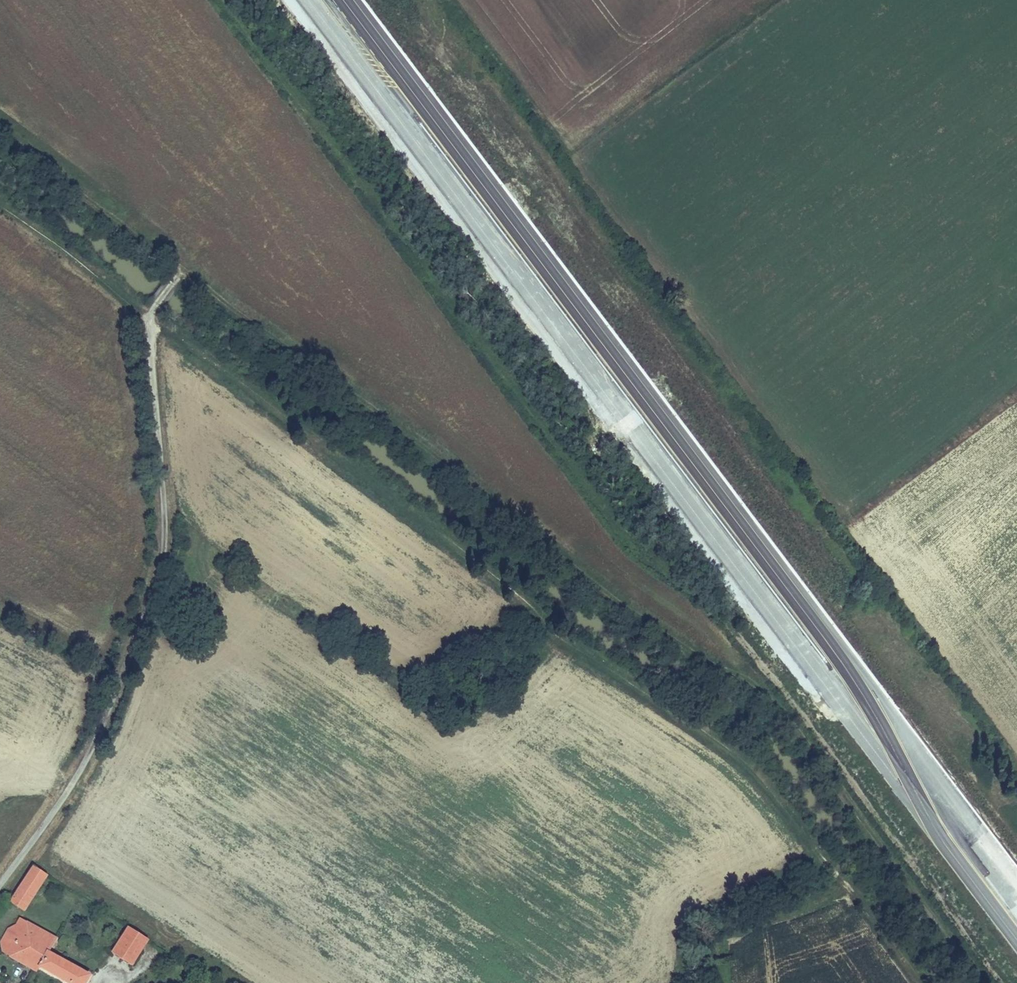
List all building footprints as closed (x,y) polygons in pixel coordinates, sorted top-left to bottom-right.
[(34,867),(10,903),(23,912),(46,876),(34,867)] [(18,917),(14,925),(8,928),(0,942),(0,944),(0,951),(4,955),(36,973),(39,968),(64,982),(88,982),(92,976),(50,952),(58,939),(18,917)] [(149,940),(127,927),(111,954),(132,968),(149,940)]
